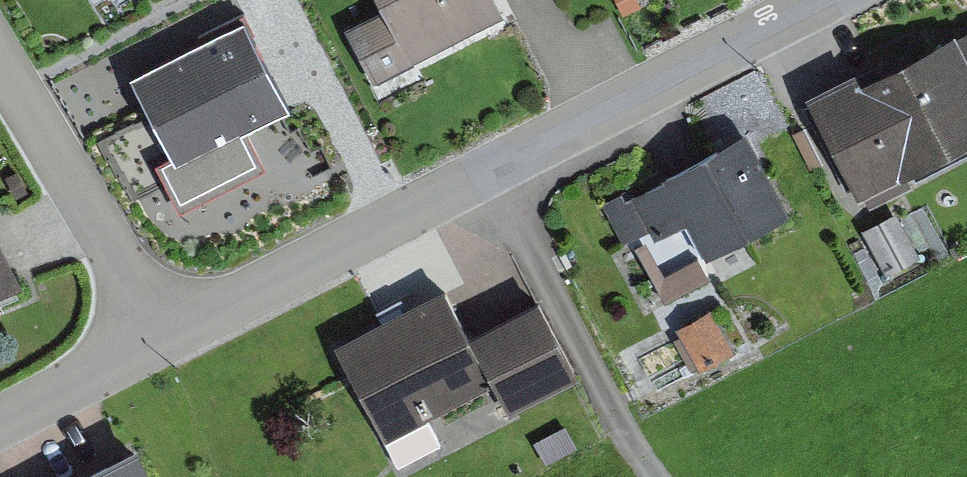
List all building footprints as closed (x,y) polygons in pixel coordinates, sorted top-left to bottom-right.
[(347,28),(375,81),(505,14),(498,0),(379,0),(383,9),(347,28)] [(292,109),(243,16),(130,75),(173,157),(161,163),(181,201),(258,162),(243,134),(292,109)] [(801,91),(858,201),(966,146),(966,24),(881,68),(874,54),(801,91)] [(622,193),(603,203),(624,243),(648,230),(655,242),(687,226),(705,260),(791,215),(746,128),(662,172),(665,178),(625,199),(622,193)] [(896,211),(862,230),(887,275),(921,256),(896,211)] [(0,234),(0,292),(22,283),(0,234)] [(442,284),(330,340),(380,439),(492,383),(508,414),(576,380),(535,300),(468,334),(442,284)] [(735,351),(710,308),(676,327),(701,371),(735,351)] [(563,424),(533,442),(545,463),(576,445),(563,424)] [(72,476),(155,476),(137,443),(72,476)]
